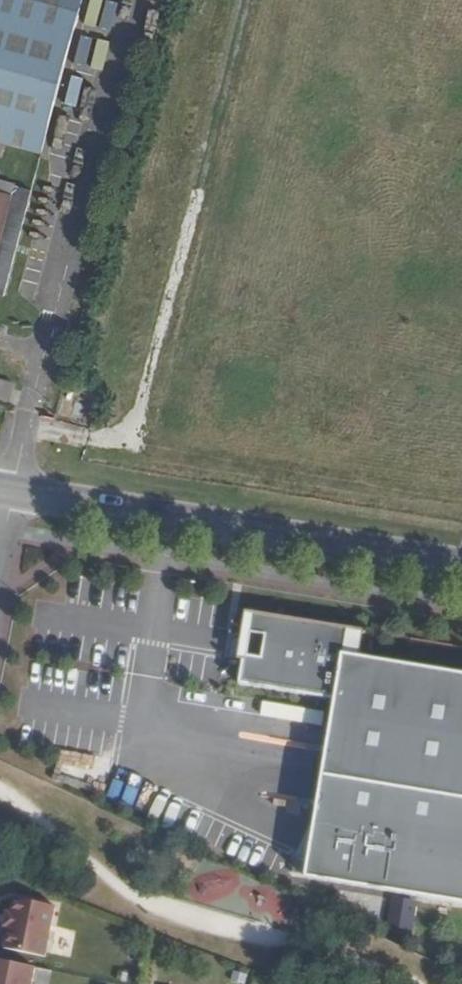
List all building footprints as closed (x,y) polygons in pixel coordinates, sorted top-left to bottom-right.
[(84,0),(0,0),(0,138),(43,151),(84,0)] [(10,194),(0,191),(0,228),(10,194)] [(0,228),(0,295),(5,296),(30,200),(10,194),(0,228)] [(16,381),(0,377),(0,397),(11,399),(16,381)] [(461,909),(461,674),(361,658),(366,632),(241,611),(241,614),(246,615),(238,661),(234,686),(337,702),(307,884),(461,909)] [(238,661),(246,615),(241,614),(233,660),(238,661)] [(273,720),(317,725),(318,711),(274,706),(273,720)] [(6,912),(3,927),(8,927),(4,948),(44,957),(55,906),(14,898),(11,913),(6,912)] [(35,967),(0,960),(0,983),(32,983),(35,967)]
